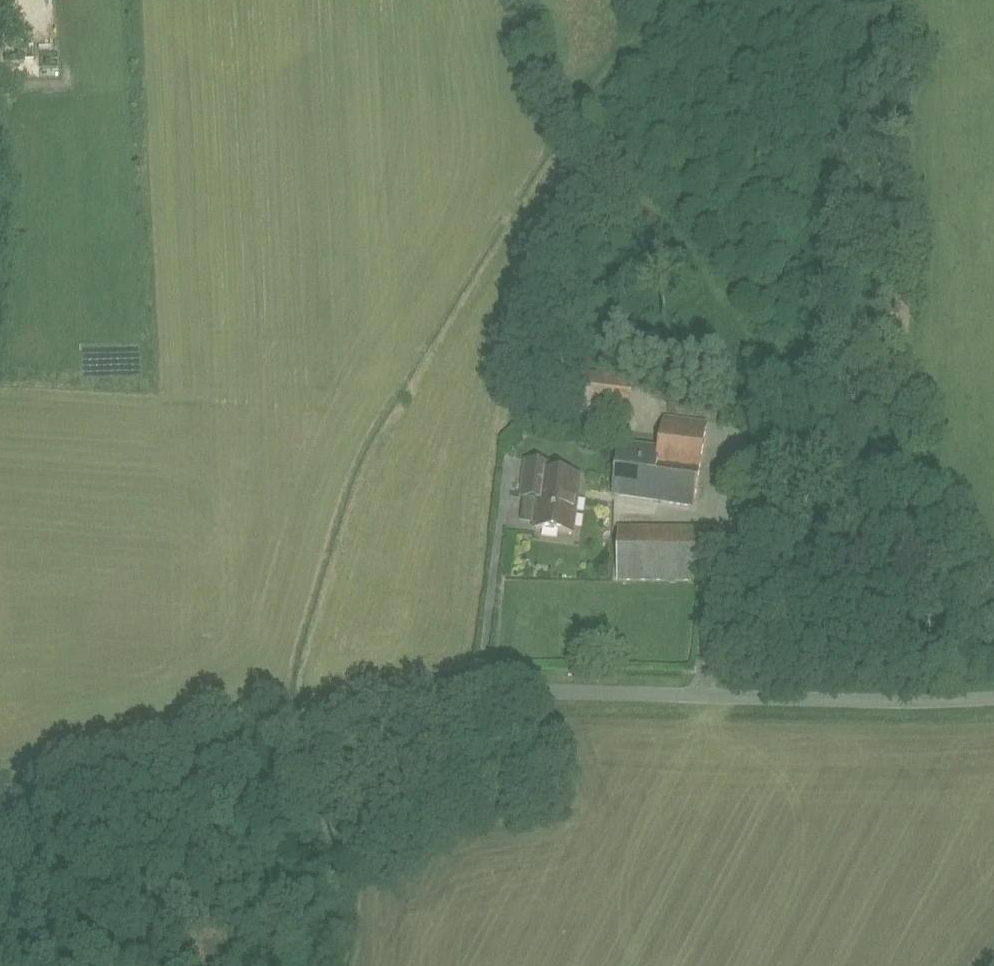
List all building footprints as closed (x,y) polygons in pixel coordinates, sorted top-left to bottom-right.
[(575,372),(571,412),(628,420),(633,379),(575,372)] [(612,497),(694,508),(706,423),(664,417),(659,449),(619,444),(612,497)] [(507,476),(520,476),(520,452),(507,452),(507,476)] [(572,532),(579,477),(548,473),(549,465),(526,462),(522,497),(539,499),(536,528),(572,532)] [(703,529),(619,528),(618,580),(703,581),(703,529)]
